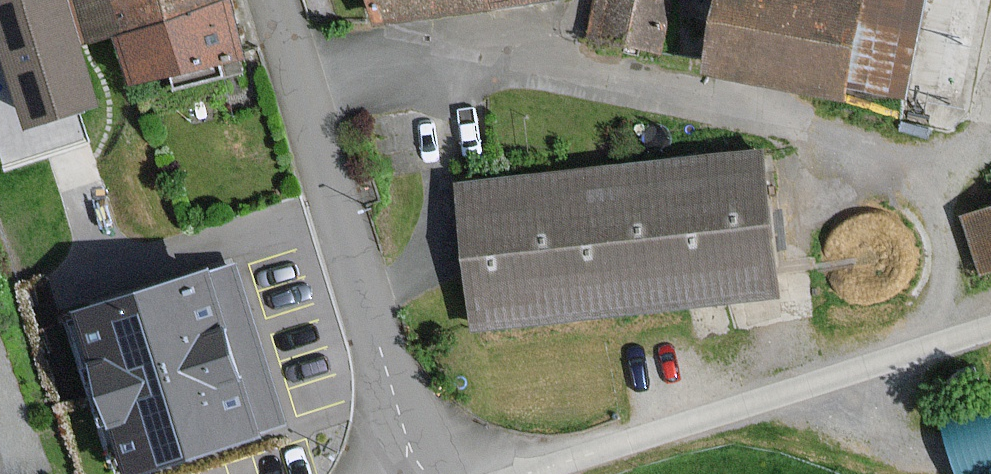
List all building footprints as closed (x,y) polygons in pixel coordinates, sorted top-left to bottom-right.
[(235,27),(227,0),(65,0),(62,1),(62,0),(0,0),(0,36),(26,123),(93,103),(77,51),(75,43),(116,31),(131,82),(241,49),(235,27)] [(381,25),(489,0),(375,0),(381,25)] [(661,51),(671,2),(672,0),(598,0),(590,36),(661,51)] [(704,69),(839,95),(842,81),(901,93),(919,0),(718,0),(704,69)] [(756,157),(462,189),(477,327),(772,294),(756,157)] [(968,213),(985,271),(990,269),(990,206),(968,213)] [(229,270),(206,277),(77,320),(127,473),(128,473),(257,432),(280,424),(229,270)] [(948,394),(964,468),(990,462),(990,384),(948,394)]
